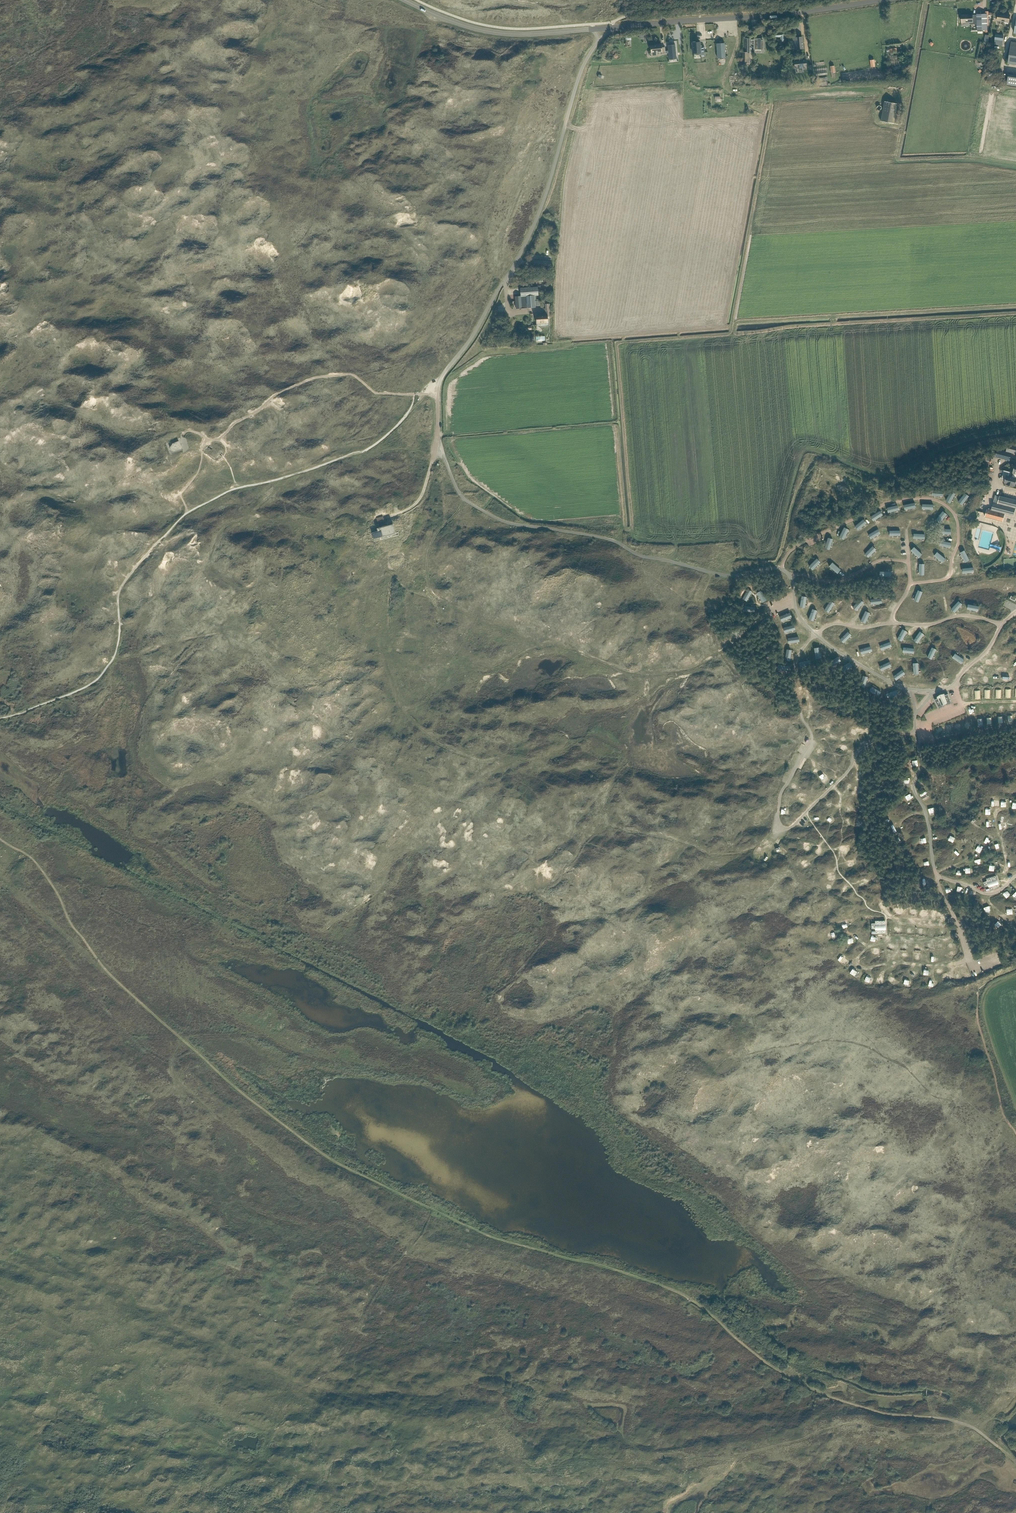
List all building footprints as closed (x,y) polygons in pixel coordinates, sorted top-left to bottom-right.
[(977,24),(977,30),(987,29),(987,13),(985,13),(977,14),(977,15),(977,24)] [(998,16),(998,20),(1009,22),(1010,15),(1006,14),(1006,13),(1003,13),(1003,14),(1001,13),(999,13),(998,15),(998,16)] [(969,24),(977,24),(977,15),(973,15),(973,14),(961,15),(961,22),(962,26),(969,26),(969,24)] [(778,33),(774,33),(774,38),(780,37),(780,41),(784,40),(784,33),(783,33),(783,29),(778,29),(778,33)] [(802,37),(793,38),(793,41),(799,40),(799,44),(795,45),(796,49),(803,48),(802,37)] [(746,53),(743,53),(743,64),(749,64),(749,53),(754,53),(754,49),(762,49),(762,40),(750,40),(750,39),(746,39),(746,53)] [(700,42),(692,42),(693,53),(700,53),(700,55),(701,55),(701,57),(704,57),(704,55),(705,55),(705,47),(702,47),(702,45),(700,46),(700,42)] [(725,43),(717,43),(717,58),(725,58),(725,43)] [(649,53),(649,54),(649,56),(651,56),(651,57),(657,56),(657,52),(661,52),(661,54),(665,53),(668,53),(668,60),(669,60),(669,59),(675,58),(676,59),(675,44),(674,45),(668,46),(668,45),(667,45),(668,51),(665,51),(664,47),(661,47),(661,45),(650,46),(650,50),(650,52),(649,53)] [(806,60),(794,61),(795,69),(799,68),(799,64),(803,64),(804,69),(806,69),(806,60)] [(1007,84),(1015,85),(1015,75),(1008,74),(1007,84)] [(880,121),(894,123),(897,104),(884,101),(880,121)] [(522,296),(515,296),(516,309),(536,307),(535,295),(538,295),(538,287),(521,288),(522,296)] [(543,315),(536,316),(537,323),(541,323),(541,326),(546,325),(546,322),(548,322),(548,318),(550,317),(550,313),(546,313),(543,313),(543,315)] [(171,450),(175,451),(182,448),(178,441),(172,443),(170,447),(171,450)] [(213,443),(210,447),(212,448),(212,449),(212,450),(208,448),(206,452),(216,459),(219,455),(222,456),(222,455),(223,455),(215,449),(218,446),(213,443)] [(996,457),(1009,461),(1011,453),(1015,454),(1015,446),(1008,444),(1006,451),(1006,452),(998,450),(996,457)] [(1015,463),(1013,473),(1012,476),(1012,477),(1009,476),(1010,472),(1004,470),(1002,479),(1005,480),(1004,483),(1007,483),(1007,485),(1013,486),(1014,485),(1015,486),(1015,482),(1015,463)] [(956,495),(951,493),(946,502),(950,505),(956,495)] [(969,498),(965,495),(958,503),(962,506),(969,498)] [(985,517),(1003,522),(1005,514),(1013,516),(1015,508),(1015,500),(1000,496),(998,504),(993,503),(991,510),(991,511),(987,510),(985,517)] [(870,518),(873,522),(882,516),(880,512),(870,518)] [(940,524),(947,515),(943,512),(936,521),(940,524)] [(380,531),(372,533),(374,538),(378,537),(378,539),(382,538),(382,536),(395,533),(393,524),(391,525),(390,522),(390,520),(387,521),(387,523),(388,525),(379,528),(380,531)] [(863,521),(855,528),(858,531),(865,524),(863,521)] [(844,529),(839,539),(844,541),(849,531),(844,529)] [(877,530),(868,536),(871,540),(880,534),(877,530)] [(872,547),(864,555),(868,559),(875,551),(872,547)] [(919,559),(922,555),(914,548),(911,552),(919,559)] [(965,552),(960,554),(965,563),(969,561),(965,552)] [(937,554),(934,557),(942,564),(945,561),(937,554)] [(811,570),(819,563),(817,560),(809,567),(811,570)] [(832,564),(829,567),(837,574),(840,571),(832,564)] [(747,590),(742,599),(747,602),(752,592),(747,590)] [(761,591),(756,593),(762,603),(767,600),(761,590),(761,591)] [(918,603),(923,593),(918,591),(914,601),(918,603)] [(860,599),(852,607),(857,611),(864,603),(860,599)] [(829,601),(824,610),(829,613),(834,604),(829,601)] [(962,606),(958,602),(951,610),(955,613),(962,606)] [(817,612),(812,609),(807,620),(813,623),(817,612)] [(865,624),(870,614),(866,612),(861,622),(865,624)] [(790,613),(779,617),(781,622),(792,618),(790,613)] [(794,625),(783,628),(785,633),(795,631),(794,625)] [(907,632),(901,629),(896,638),(903,641),(907,632)] [(847,631),(839,639),(843,644),(852,636),(847,631)] [(919,631),(913,640),(918,643),(924,635),(919,631)] [(890,640),(879,645),(881,651),(892,647),(890,640)] [(870,645),(858,648),(860,656),(872,652),(870,645)] [(913,654),(914,648),(903,646),(902,652),(913,654)] [(936,649),(930,647),(926,657),(931,660),(936,649)] [(955,653),(951,658),(960,664),(963,660),(955,653)] [(840,662),(838,657),(829,663),(832,667),(840,662)] [(811,665),(810,660),(799,663),(800,668),(811,665)] [(890,661),(879,666),(881,671),(892,667),(890,661)] [(852,668),(849,663),(840,668),(840,670),(842,673),(845,672),(852,668)] [(902,669),(893,675),(896,680),(905,674),(902,669)] [(868,678),(863,676),(860,683),(859,687),(862,688),(865,689),(868,678)] [(882,693),(871,687),(869,692),(879,697),(882,693)] [(897,691),(887,694),(888,699),(899,696),(897,691)] [(939,698),(935,700),(938,707),(938,706),(939,708),(944,705),(946,704),(951,703),(950,701),(951,701),(948,694),(944,695),(944,694),(941,695),(942,695),(940,696),(940,695),(938,697),(939,698)] [(990,890),(999,887),(998,884),(997,880),(997,879),(996,876),(987,879),(987,881),(983,882),(986,891),(990,890)] [(872,934),(886,933),(886,929),(885,929),(885,924),(885,921),(876,921),(876,923),(872,923),(872,934)]
